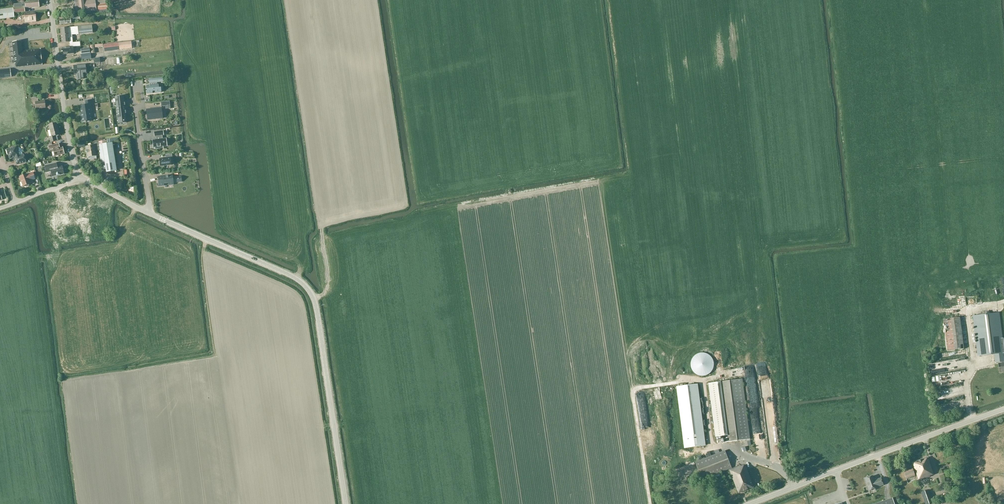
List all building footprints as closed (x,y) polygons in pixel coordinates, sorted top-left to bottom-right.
[(39,7),(39,0),(31,0),(28,0),(28,2),(25,3),(26,9),(39,7)] [(86,12),(87,14),(91,13),(91,11),(98,10),(98,13),(102,12),(108,11),(108,9),(107,3),(98,4),(97,0),(83,0),(75,1),(75,3),(74,3),(73,4),(73,5),(72,6),(72,7),(73,7),(73,8),(74,9),(75,10),(76,10),(77,13),(86,12)] [(14,18),(13,8),(0,10),(0,20),(14,18)] [(25,23),(36,22),(35,12),(24,14),(25,23)] [(70,18),(60,19),(60,25),(71,24),(71,21),(74,21),(74,20),(73,20),(73,16),(70,16),(70,18)] [(61,36),(72,35),(93,33),(92,25),(60,29),(61,36)] [(70,47),(73,47),(80,46),(80,42),(73,43),(72,35),(61,36),(61,43),(70,42),(70,47)] [(42,65),(40,49),(21,52),(20,41),(12,42),(14,64),(15,63),(16,68),(42,65)] [(104,52),(132,49),(131,42),(103,45),(104,50),(104,52)] [(63,55),(74,54),(73,47),(70,47),(62,48),(63,55)] [(77,80),(84,79),(84,75),(87,74),(86,65),(73,66),(74,75),(76,75),(77,80)] [(0,70),(0,78),(11,77),(10,69),(0,70)] [(147,93),(147,94),(153,93),(152,91),(155,91),(155,93),(161,92),(160,88),(161,88),(158,88),(157,84),(158,84),(157,84),(157,83),(158,83),(158,82),(157,82),(157,78),(163,78),(163,77),(148,79),(149,79),(149,83),(149,84),(150,85),(146,85),(146,86),(147,86),(147,93)] [(116,108),(125,107),(124,96),(115,97),(116,108)] [(44,101),(38,102),(38,99),(31,99),(32,105),(35,105),(36,109),(45,108),(44,101)] [(93,105),(92,100),(85,101),(86,105),(81,106),(81,113),(80,113),(81,122),(92,121),(91,116),(92,116),(92,112),(99,111),(99,109),(92,110),(91,105),(93,105)] [(127,123),(125,107),(116,108),(118,124),(118,123),(118,122),(123,121),(123,122),(125,122),(125,121),(126,121),(126,123),(127,123)] [(148,120),(162,118),(161,108),(146,110),(148,120)] [(57,136),(59,135),(56,123),(49,125),(51,137),(49,137),(51,142),(58,141),(57,136)] [(155,136),(156,140),(152,140),(153,148),(155,148),(155,149),(163,148),(163,147),(166,146),(166,139),(163,139),(162,135),(163,135),(163,131),(154,132),(155,136)] [(93,146),(86,147),(87,158),(96,156),(95,149),(99,149),(98,145),(98,142),(94,142),(94,143),(93,143),(93,146)] [(107,144),(98,145),(99,149),(102,170),(106,169),(106,172),(115,170),(114,165),(115,165),(114,163),(110,143),(107,143),(107,144)] [(59,148),(58,144),(49,146),(50,151),(53,151),(55,156),(64,154),(64,152),(64,151),(64,149),(63,148),(62,147),(59,148)] [(19,156),(18,152),(16,146),(6,149),(8,155),(9,159),(14,157),(17,165),(26,162),(24,154),(19,156)] [(170,158),(172,158),(172,154),(166,155),(166,158),(159,159),(160,166),(171,165),(170,158)] [(52,177),(64,174),(62,165),(57,166),(56,163),(44,166),(46,173),(51,172),(52,177)] [(27,174),(19,177),(23,186),(24,186),(25,186),(26,187),(28,186),(29,185),(29,184),(30,183),(29,181),(35,179),(33,172),(27,175),(27,174)] [(164,184),(178,182),(178,177),(172,177),(172,175),(158,177),(159,181),(160,181),(160,186),(164,185),(164,184)] [(105,200),(97,200),(97,208),(94,208),(94,214),(97,214),(97,216),(105,216),(105,200)] [(63,225),(64,214),(52,214),(51,224),(63,225)] [(1003,372),(1003,357),(1003,353),(1003,346),(1003,338),(1002,339),(999,313),(973,316),(978,356),(994,354),(995,363),(1001,362),(1001,364),(999,364),(1000,373),(1003,372)] [(947,351),(964,349),(960,318),(944,320),(947,351)] [(714,366),(714,364),(714,362),(713,360),(712,358),(711,356),(709,355),(707,354),(705,353),(703,353),(701,353),(699,353),(697,354),(695,355),(693,357),(692,359),(691,361),(691,363),(691,365),(691,367),(692,369),(693,371),(695,373),(697,374),(699,375),(701,375),(703,375),(705,375),(707,374),(709,373),(711,372),(712,370),(713,368),(714,366)] [(725,443),(750,440),(742,379),(717,383),(709,384),(716,437),(724,436),(725,443)] [(697,385),(677,387),(685,448),(705,445),(697,385)] [(702,480),(732,468),(725,451),(695,462),(702,480)] [(918,481),(930,477),(929,475),(934,474),(928,457),(912,462),(918,481)] [(754,487),(751,480),(745,465),(741,467),(740,466),(729,470),(738,493),(754,487)] [(905,471),(908,479),(915,477),(912,469),(905,471)] [(877,488),(877,487),(883,485),(881,478),(875,480),(873,476),(865,479),(869,491),(877,488)] [(925,503),(931,503),(933,503),(928,490),(921,492),(925,503)]
